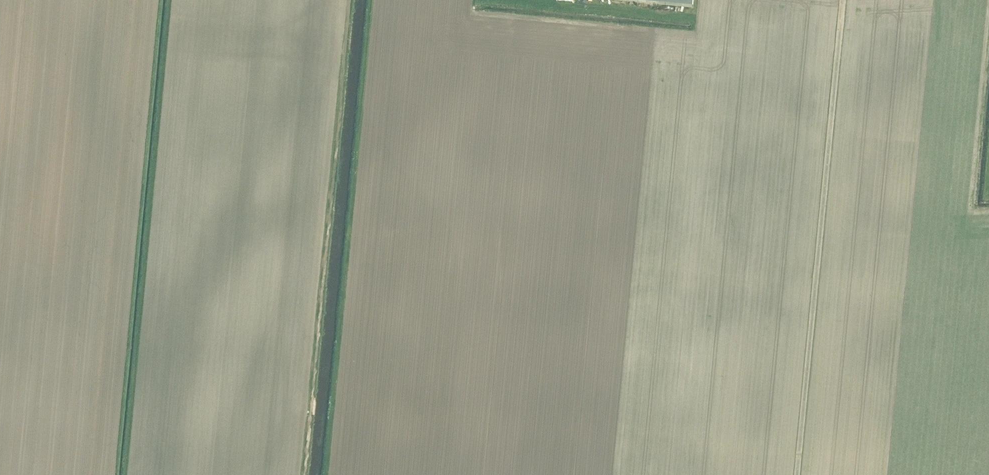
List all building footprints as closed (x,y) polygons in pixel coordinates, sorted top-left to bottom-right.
[(694,0),(607,0),(693,8),(694,0)]
